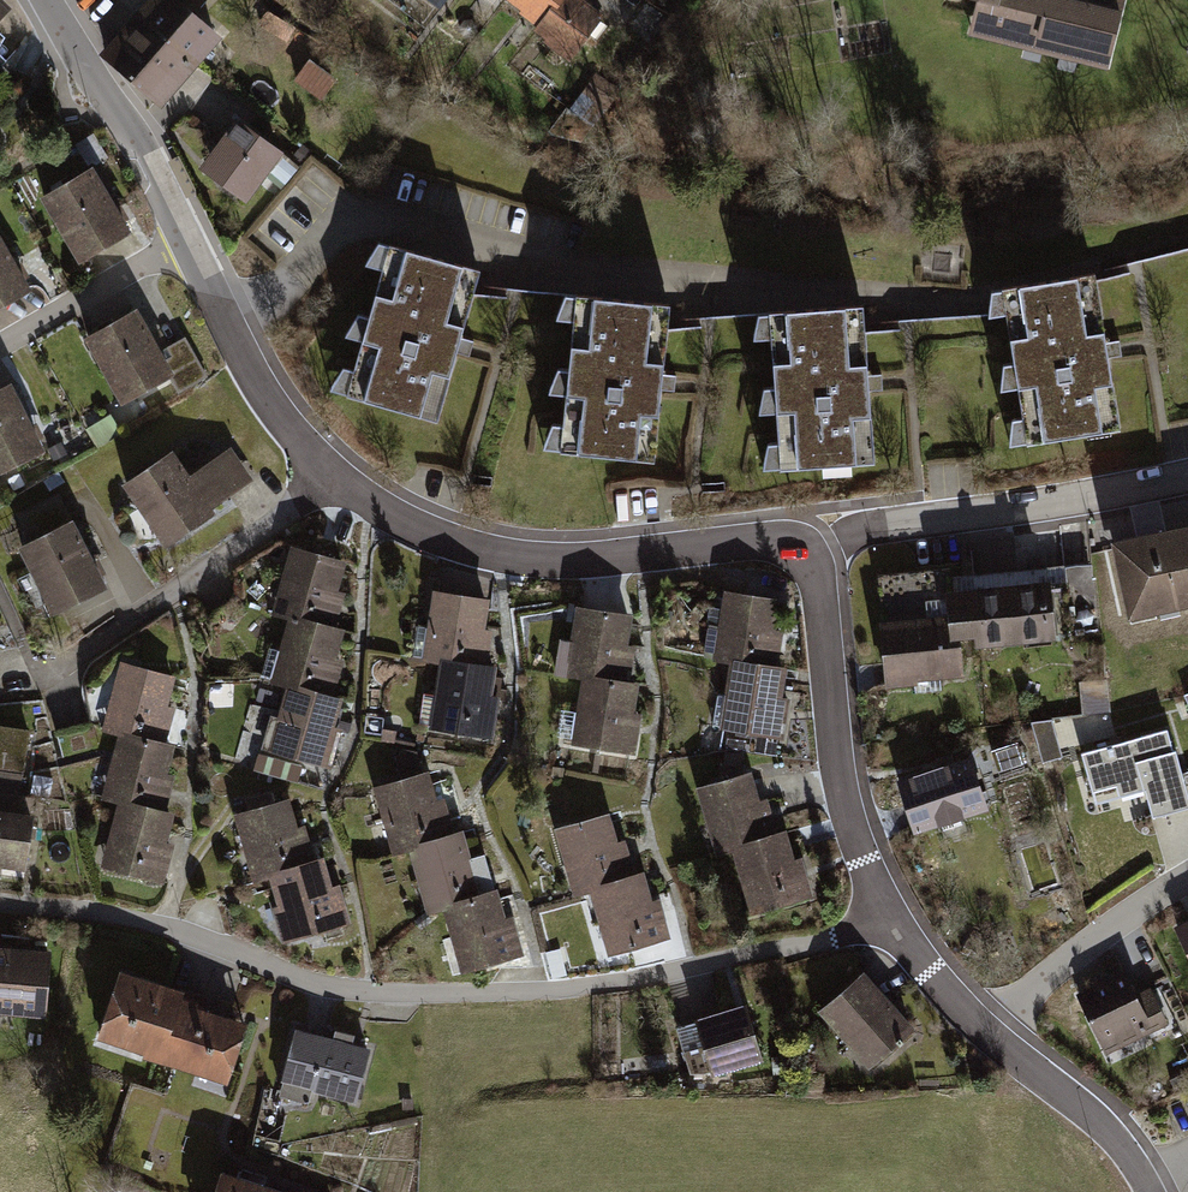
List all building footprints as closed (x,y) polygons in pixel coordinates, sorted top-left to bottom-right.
[(184,0),(144,0),(99,52),(161,105),(201,59),(207,64),(225,43),(219,38),(223,34),(195,10),(184,0)] [(195,10),(203,0),(184,0),(195,10)] [(437,10),(445,0),(424,0),(437,10)] [(531,22),(548,0),(503,0),(531,22)] [(576,0),(548,0),(531,22),(525,30),(564,59),(597,15),(576,0)] [(978,0),(974,0),(965,34),(1104,71),(1121,8),(1092,0),(1015,0),(1013,9),(978,0)] [(1013,9),(1015,0),(978,0),(1013,9)] [(0,4),(0,23),(10,14),(0,4)] [(310,62),(294,86),(316,103),(330,80),(310,62)] [(277,161),(231,126),(198,169),(245,204),(277,161)] [(90,174),(45,203),(85,264),(129,235),(90,174)] [(467,268),(382,245),(339,397),(424,420),(467,268)] [(28,296),(0,249),(0,312),(28,296)] [(1085,274),(999,289),(1027,441),(1115,429),(1085,274)] [(657,302),(566,294),(553,449),(645,457),(657,302)] [(854,305),(762,312),(773,467),(865,460),(854,305)] [(136,317),(88,345),(122,404),(170,376),(136,317)] [(0,394),(0,470),(40,450),(10,389),(0,394)] [(171,459),(128,486),(166,546),(259,487),(232,444),(182,475),(171,459)] [(1116,532),(1116,548),(1131,614),(1187,601),(1187,517),(1116,532)] [(71,522),(25,548),(61,614),(108,588),(71,522)] [(342,566),(288,554),(275,614),(285,616),(340,628),(346,598),(336,596),(342,566)] [(874,577),(881,688),(963,683),(961,651),(1058,644),(1053,578),(941,586),(940,573),(874,577)] [(487,599),(430,592),(423,663),(431,664),(488,670),(492,636),(483,635),(487,599)] [(778,598),(721,592),(714,662),(722,663),(780,669),(783,636),(774,634),(778,598)] [(629,619),(572,613),(564,683),(573,684),(630,690),(634,656),(625,655),(629,619)] [(340,628),(285,616),(269,691),(285,694),(339,706),(345,679),(330,675),(340,628)] [(780,669),(722,663),(718,701),(708,700),(705,734),(788,743),(792,705),(784,704),(788,670),(780,669)] [(488,670),(431,664),(423,736),(496,744),(501,706),(492,705),(496,671),(488,670)] [(173,680),(119,668),(106,728),(116,730),(171,742),(177,713),(167,710),(173,680)] [(630,690),(573,684),(565,756),(638,764),(642,726),(634,725),(638,691),(630,690)] [(339,706),(285,694),(270,761),(332,774),(341,735),(333,733),(339,706)] [(1035,724),(1044,759),(1062,754),(1053,720),(1035,724)] [(1085,749),(1099,801),(1147,789),(1153,815),(1187,805),(1187,767),(1185,768),(1170,725),(1085,749)] [(171,742),(116,730),(100,806),(116,808),(170,820),(175,793),(161,790),(171,742)] [(0,731),(0,773),(25,777),(33,737),(0,731)] [(1020,742),(994,751),(1000,768),(1026,760),(1020,742)] [(419,750),(395,756),(401,781),(370,789),(380,828),(393,825),(399,848),(406,847),(451,835),(443,805),(433,808),(419,750)] [(897,776),(914,827),(988,806),(971,751),(897,776)] [(751,777),(698,792),(718,862),(728,859),(779,844),(769,809),(761,812),(751,777)] [(286,800),(233,815),(252,883),(270,878),(312,866),(302,831),(296,832),(286,800)] [(170,820),(116,808),(101,875),(163,889),(172,849),(164,848),(170,820)] [(0,813),(0,859),(21,862),(28,817),(0,813)] [(607,818),(556,833),(572,893),(578,891),(632,876),(625,851),(617,853),(607,818)] [(451,835),(406,847),(417,890),(427,887),(435,917),(445,914),(490,903),(480,861),(470,864),(462,832),(451,835)] [(779,844),(728,859),(747,925),(815,906),(803,865),(795,867),(787,842),(779,844)] [(312,866),(270,878),(289,945),(349,928),(339,893),(333,895),(323,862),(312,866)] [(632,876),(578,891),(596,963),(670,945),(660,905),(652,907),(644,874),(632,876)] [(490,903),(445,914),(452,943),(457,942),(465,974),(522,960),(513,926),(505,928),(498,901),(490,903)] [(1173,927),(1187,959),(1187,920),(1173,927)] [(17,1011),(44,1015),(49,945),(0,944),(0,1009),(17,1011)] [(117,965),(95,1031),(137,1048),(201,1075),(221,1081),(236,1044),(245,1019),(195,1003),(198,992),(117,965)] [(1123,970),(1076,990),(1104,1055),(1166,1029),(1149,990),(1134,996),(1123,970)] [(867,981),(823,1016),(853,1053),(859,1048),(875,1067),(912,1038),(867,981)] [(745,1003),(694,1018),(711,1075),(762,1060),(745,1003)] [(332,1035),(296,1028),(278,1079),(322,1092),(336,1096),(353,1100),(369,1046),(354,1039),(344,1041),(337,1037),(332,1035)] [(217,1169),(209,1191),(282,1191),(283,1191),(217,1169)]
